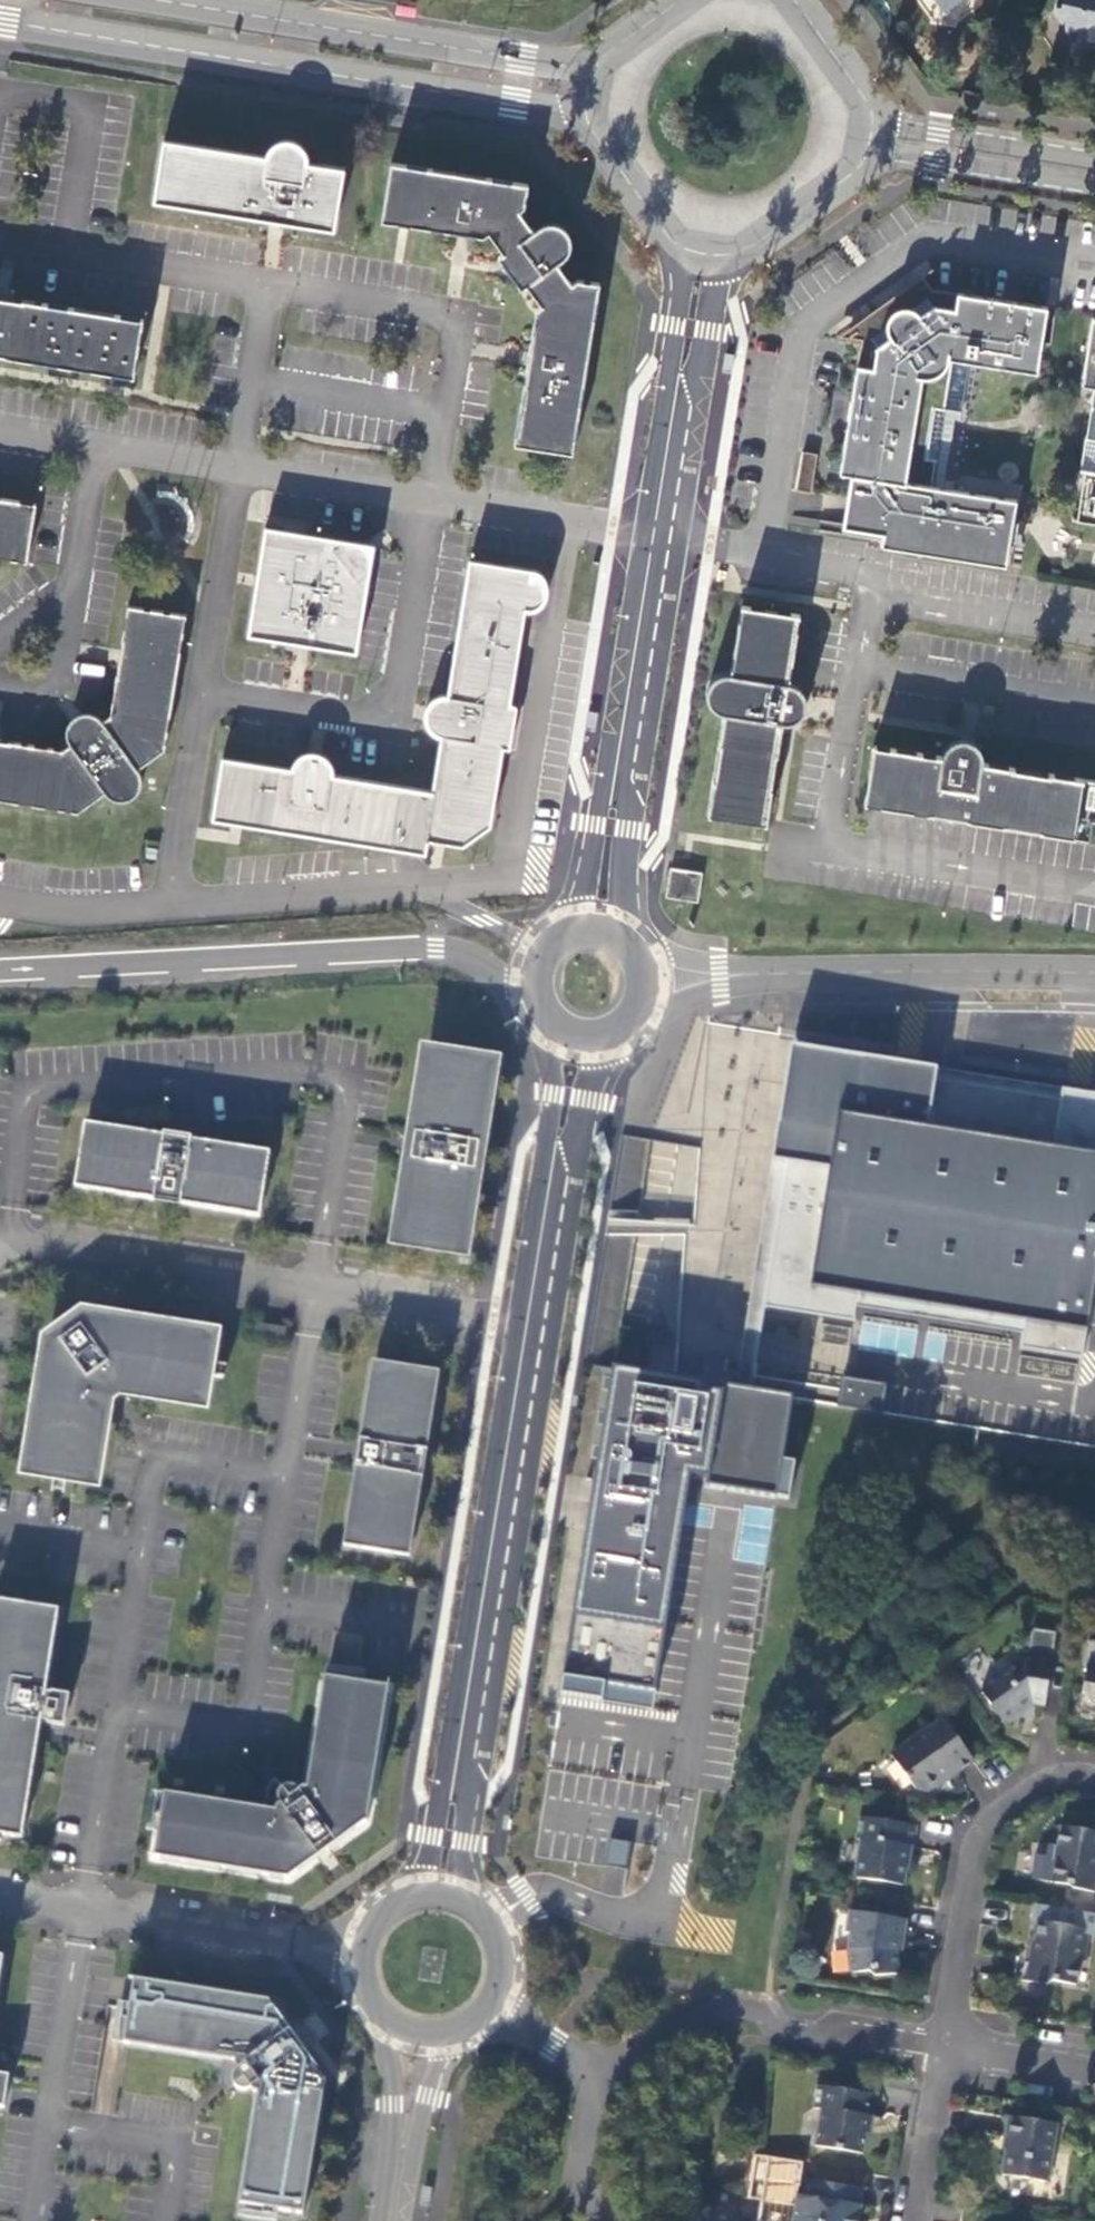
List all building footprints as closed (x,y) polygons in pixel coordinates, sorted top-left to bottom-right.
[(1058,8),(1075,37),(1079,38),(1083,34),(1088,36),(1094,37),(1094,0),(1059,0),(1058,8)] [(168,142),(159,201),(335,229),(347,171),(311,165),(312,160),(309,154),(306,148),(301,144),(295,141),(288,141),(282,143),(276,147),(271,152),(268,157),(168,142)] [(394,164),(385,221),(464,234),(486,238),(493,234),(508,254),(503,258),(524,289),(531,287),(544,308),(540,308),(533,356),(520,446),(577,454),(603,282),(581,279),(576,281),(563,264),(569,258),(573,251),(573,239),(571,229),(559,223),(551,223),(538,231),(525,212),(529,209),(532,185),(394,164)] [(18,360),(136,379),(146,321),(4,297),(0,296),(0,357),(18,360)] [(888,329),(888,336),(890,343),(877,352),(874,373),(857,372),(842,480),(851,481),(843,533),(884,540),(882,552),(1007,573),(1018,507),(933,493),(953,365),(1039,380),(1050,313),(960,296),(957,316),(937,312),(920,322),(917,317),(912,314),(905,313),(899,314),(893,318),(890,323),(888,329)] [(1083,385),(1094,387),(1094,315),(1083,385)] [(799,453),(796,490),(811,491),(815,455),(799,453)] [(32,564),(42,505),(0,498),(0,559),(32,564)] [(272,529),(255,634),(302,642),(359,650),(371,584),(367,578),(374,570),(376,556),(367,544),(356,541),(350,542),(345,545),(342,541),(272,529)] [(228,758),(218,819),(429,852),(433,841),(468,842),(495,823),(507,745),(513,745),(520,706),(513,705),(527,609),(533,609),(538,608),(543,605),(547,601),(549,596),(550,591),(548,586),(545,582),(540,579),(533,578),(534,570),(477,562),(456,695),(449,694),(443,695),(437,698),(432,704),(431,710),(431,717),(433,723),(437,728),(441,732),(447,735),(439,792),(338,776),(337,770),(335,764),(331,759),(326,755),(320,753),(314,752),(308,753),(302,757),(298,762),(296,770),(228,758)] [(191,614),(131,604),(123,657),(114,714),(107,719),(102,714),(93,712),(83,712),(77,715),(72,721),(71,727),(71,742),(75,744),(66,749),(0,738),(0,799),(81,812),(108,792),(115,797),(122,801),(133,802),(138,798),(146,787),(146,776),(142,769),(169,748),(191,614)] [(726,715),(712,814),(769,824),(775,777),(785,723),(796,721),(803,717),(808,703),(806,689),(791,681),(802,614),(743,605),(733,671),(724,672),(713,678),(711,691),(711,703),(714,708),(720,712),(726,715)] [(866,803),(1078,836),(1085,777),(987,761),(985,754),(982,747),(978,742),(971,739),(964,738),(958,738),(953,740),(948,743),(945,748),(943,754),(875,745),(866,803)] [(664,866),(659,896),(695,902),(700,871),(664,866)] [(495,1065),(431,1055),(400,1240),(465,1251),(495,1065)] [(859,1108),(866,1110),(863,1137),(797,1127),(795,1135),(783,1133),(776,1161),(790,1164),(766,1307),(855,1322),(860,1296),(1027,1325),(1024,1350),(1084,1360),(1085,1353),(1094,1293),(1094,1126),(911,1095),(913,1080),(894,1076),(898,1067),(868,1061),(859,1108)] [(273,1153),(88,1124),(77,1188),(263,1218),(273,1153)] [(696,1205),(695,1165),(669,1166),(670,1189),(634,1190),(635,1227),(724,1226),(723,1205),(696,1205)] [(119,1387),(202,1401),(213,1334),(84,1314),(82,1323),(58,1340),(49,1339),(28,1468),(94,1479),(108,1395),(119,1387)] [(440,1371),(373,1360),(343,1545),(410,1555),(440,1371)] [(708,1385),(615,1371),(565,1679),(659,1694),(693,1479),(705,1480),(704,1488),(778,1500),(794,1399),(725,1388),(723,1396),(707,1393),(708,1385)] [(842,1378),(839,1404),(881,1409),(884,1383),(842,1378)] [(59,1608),(0,1599),(0,1827),(3,1828),(2,1833),(23,1837),(41,1720),(65,1724),(70,1693),(46,1689),(59,1608)] [(1029,1650),(1017,1648),(995,1664),(994,1675),(984,1680),(983,1690),(1003,1717),(1011,1719),(1020,1712),(1020,1710),(1022,1709),(1022,1703),(1029,1699),(1045,1701),(1057,1630),(1033,1626),(1029,1650)] [(1087,1663),(1083,1688),(1089,1699),(1094,1700),(1094,1665),(1087,1663)] [(290,1878),(366,1821),(367,1822),(389,1686),(325,1676),(307,1787),(302,1786),(298,1789),(295,1787),(293,1785),(291,1785),(289,1785),(286,1785),(282,1787),(281,1787),(279,1791),(277,1795),(282,1801),(276,1805),(276,1809),(164,1791),(154,1856),(290,1878)] [(892,1754),(916,1787),(928,1790),(941,1780),(942,1777),(954,1768),(957,1772),(974,1759),(943,1716),(892,1754)] [(915,1824),(859,1815),(856,1839),(861,1839),(855,1876),(902,1885),(908,1846),(911,1847),(915,1824)] [(1094,1891),(1094,1831),(1061,1826),(1056,1857),(1053,1857),(1049,1881),(1068,1884),(1073,1888),(1094,1891)] [(627,1868),(630,1840),(603,1837),(599,1865),(627,1868)] [(850,1948),(853,1972),(869,1970),(875,1975),(898,1972),(895,1949),(897,1938),(902,1939),(905,1918),(853,1910),(849,1931),(853,1931),(850,1948)] [(1026,1957),(1022,1979),(1048,1983),(1053,1980),(1076,1984),(1080,1961),(1085,1957),(1090,1929),(1039,1920),(1033,1952),(1026,1957)] [(831,1951),(833,1973),(848,1972),(846,1950),(831,1951)] [(270,1999),(134,1977),(124,2042),(235,2060),(234,2064),(238,2070),(232,2074),(232,2077),(232,2080),(233,2081),(234,2083),(235,2084),(237,2086),(239,2087),(243,2088),(245,2088),(250,2086),(253,2090),(258,2091),(240,2202),(304,2212),(326,2077),(325,2077),(270,2000),(270,1999)] [(5,2106),(10,2074),(0,2072),(0,2105),(5,2106)] [(870,2093),(816,2084),(812,2106),(820,2108),(814,2146),(863,2153),(868,2115),(867,2115),(870,2093)] [(1007,2136),(1002,2173),(1049,2181),(1058,2123),(1009,2115),(1005,2136),(1007,2136)] [(851,2215),(860,2216),(864,2188),(807,2178),(804,2195),(798,2194),(793,2220),(850,2220),(851,2215)]
